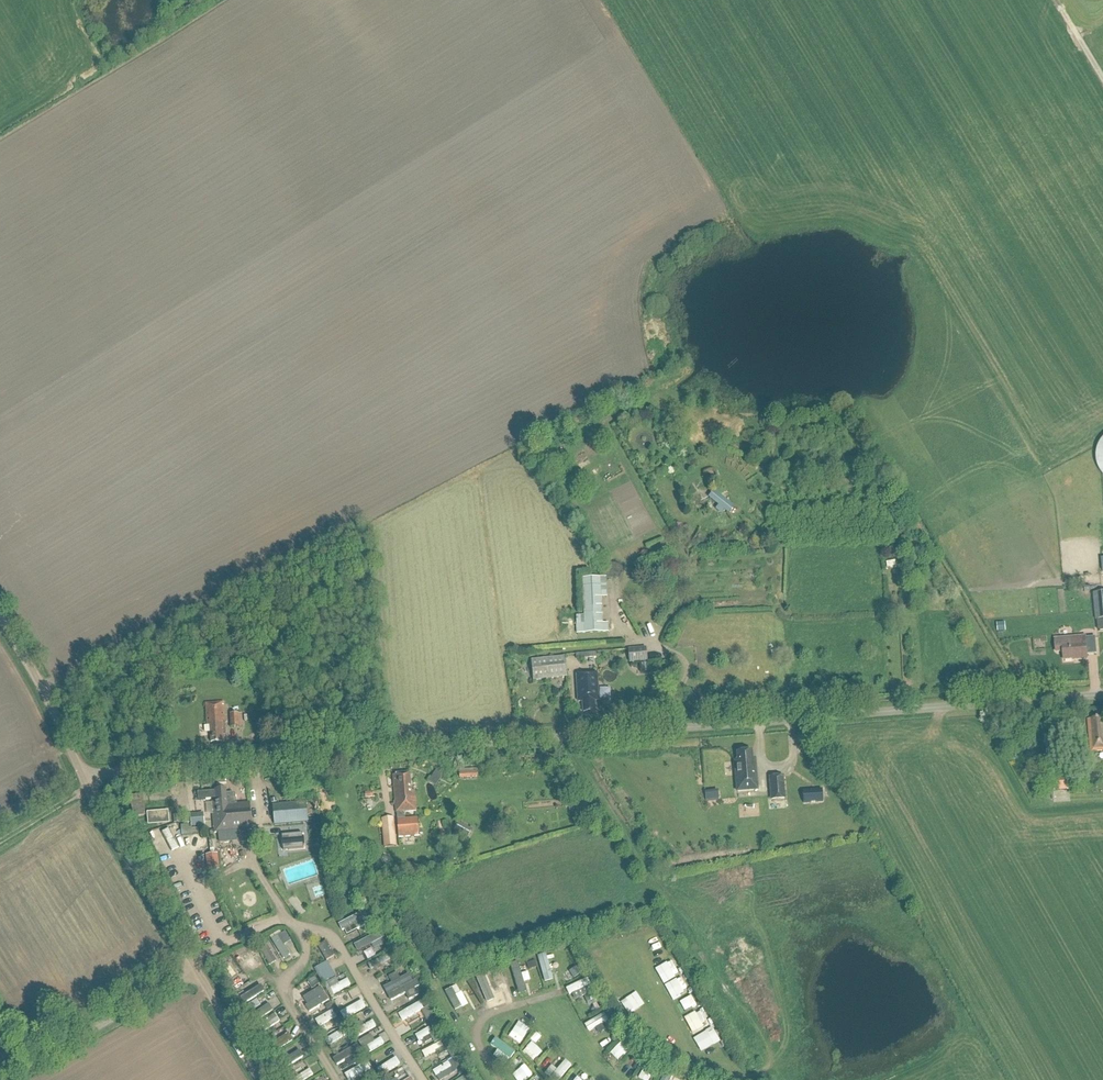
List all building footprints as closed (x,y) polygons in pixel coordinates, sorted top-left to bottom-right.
[(729,513),(733,508),(714,492),(709,497),(719,506),(716,510),(722,515),(726,511),(729,513)] [(861,577),(873,577),(873,557),(861,557),(861,577)] [(602,624),(600,578),(581,579),(583,624),(577,624),(577,634),(608,633),(607,624),(602,624)] [(809,583),(810,592),(820,591),(819,582),(809,583)] [(1005,624),(997,624),(997,632),(1005,631),(1005,624)] [(1063,652),(1064,661),(1078,660),(1078,661),(1087,660),(1087,655),(1097,655),(1095,638),(1085,639),(1085,637),(1055,640),(1056,651),(1058,653),(1063,652)] [(629,664),(647,662),(646,647),(627,649),(629,664)] [(564,658),(531,661),(533,682),(566,678),(564,658)] [(595,713),(594,702),(598,702),(595,674),(575,676),(578,704),(582,703),(583,714),(595,713)] [(223,703),(205,704),(206,727),(210,726),(211,744),(225,743),(223,703)] [(229,714),(230,728),(243,728),(242,714),(229,714)] [(1088,720),(1090,753),(1102,752),(1102,719),(1088,720)] [(737,792),(757,791),(755,766),(752,766),(751,753),(737,754),(738,762),(735,762),(737,792)] [(460,779),(477,778),(477,770),(459,771),(460,779)] [(410,775),(393,776),(396,814),(397,821),(396,821),(398,839),(419,837),(418,819),(404,820),(404,813),(416,812),(414,792),(411,792),(410,775)] [(1054,778),(1054,792),(1068,791),(1067,777),(1054,778)] [(771,801),(784,800),(782,778),(769,779),(771,801)] [(845,780),(838,782),(841,791),(848,788),(845,780)] [(215,792),(197,794),(198,801),(215,800),(215,802),(212,802),(214,833),(252,830),(250,805),(236,806),(235,796),(235,795),(234,794),(233,794),(226,794),(226,789),(215,790),(215,792)] [(802,792),(803,804),(822,802),(821,790),(802,792)] [(129,797),(133,819),(144,817),(141,795),(129,797)] [(564,798),(565,807),(573,806),(572,798),(564,798)] [(168,814),(177,802),(172,799),(163,811),(168,814)] [(274,826),(308,823),(306,808),(273,811),(274,826)] [(809,832),(808,825),(813,825),(813,821),(807,821),(807,809),(801,810),(802,822),(795,822),(795,834),(803,834),(802,832),(809,832)] [(191,828),(205,826),(203,813),(189,815),(191,828)] [(397,847),(394,818),(381,819),(384,848),(397,847)] [(461,841),(464,836),(467,839),(471,831),(458,823),(453,831),(455,832),(453,837),(461,841)] [(182,837),(191,836),(190,826),(181,827),(182,837)] [(303,850),(302,847),(302,846),(304,846),(303,837),(302,837),(302,834),(281,836),(282,847),(282,848),(283,848),(283,851),(303,850)] [(206,856),(207,871),(219,870),(218,854),(206,856)] [(361,929),(379,921),(374,908),(350,918),(358,937),(364,935),(361,929)] [(370,944),(392,937),(390,930),(368,938),(370,944)] [(378,955),(389,945),(384,939),(373,949),(378,955)] [(279,943),(271,947),(280,963),(287,959),(279,943)] [(318,947),(326,962),(334,957),(326,943),(318,947)] [(261,951),(255,955),(251,950),(244,956),(254,970),(268,960),(261,951)] [(385,964),(398,957),(395,951),(381,958),(385,964)] [(560,952),(547,956),(549,962),(562,959),(560,952)] [(763,961),(761,967),(775,971),(777,965),(763,961)] [(745,967),(734,971),(737,977),(747,972),(745,967)] [(385,975),(391,985),(404,978),(399,968),(385,975)] [(328,972),(303,983),(307,991),(332,980),(328,972)] [(748,978),(746,986),(765,989),(766,981),(748,978)] [(324,994),(332,989),(329,984),(320,989),(324,994)] [(408,1003),(424,997),(420,988),(404,994),(408,1003)] [(320,989),(313,991),(315,998),(322,996),(320,989)] [(431,997),(408,1010),(413,1018),(436,1005),(431,997)] [(357,1007),(360,1013),(376,1005),(373,999),(357,1007)] [(279,1000),(274,1004),(279,1010),(284,1006),(279,1000)] [(354,1005),(343,1013),(349,1021),(359,1013),(354,1005)] [(329,1025),(345,1014),(341,1009),(325,1019),(329,1025)] [(371,1025),(375,1031),(387,1022),(383,1016),(371,1025)] [(415,1019),(404,1027),(409,1034),(420,1026),(415,1019)] [(624,1022),(610,1027),(614,1040),(628,1035),(624,1022)] [(440,1023),(426,1031),(429,1038),(444,1029),(440,1023)] [(352,1027),(339,1033),(342,1039),(355,1033),(352,1027)] [(549,1039),(552,1031),(546,1028),(542,1036),(549,1039)] [(534,1040),(535,1031),(525,1030),(524,1039),(534,1040)] [(395,1041),(392,1034),(384,1037),(382,1032),(375,1036),(380,1047),(395,1041)] [(452,1038),(432,1047),(435,1053),(455,1044),(452,1038)] [(364,1049),(369,1047),(366,1041),(344,1053),(351,1065),(368,1056),(364,1049)] [(546,1042),(537,1051),(543,1057),(552,1047),(546,1042)] [(0,1047),(0,1059),(9,1058),(8,1047),(0,1047)] [(397,1049),(383,1055),(389,1067),(407,1059),(404,1052),(399,1054),(397,1049)] [(647,1049),(636,1066),(644,1071),(655,1054),(647,1049)] [(461,1055),(443,1069),(449,1075),(466,1062),(461,1055)] [(533,1078),(543,1070),(536,1060),(525,1068),(533,1078)] [(651,1073),(662,1078),(667,1065),(657,1061),(651,1073)] [(688,1070),(680,1067),(675,1079),(685,1079),(688,1070)] [(410,1077),(412,1079),(424,1079),(419,1071),(410,1077)] [(462,1079),(475,1079),(478,1077),(474,1072),(462,1079)]
